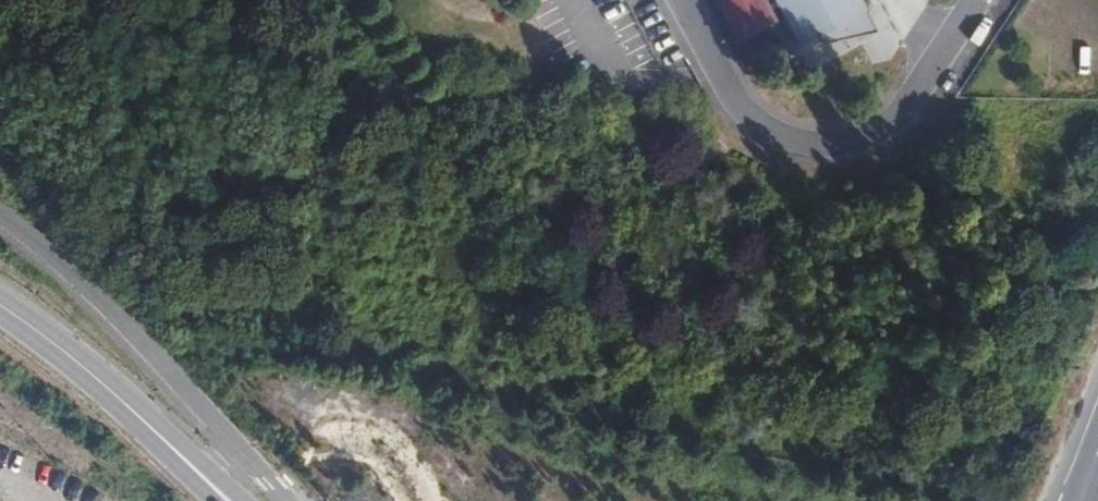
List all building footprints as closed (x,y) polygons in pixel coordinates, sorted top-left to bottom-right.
[(799,44),(824,31),(829,41),(848,31),(842,21),(866,8),(862,0),(775,0),(799,44)]
